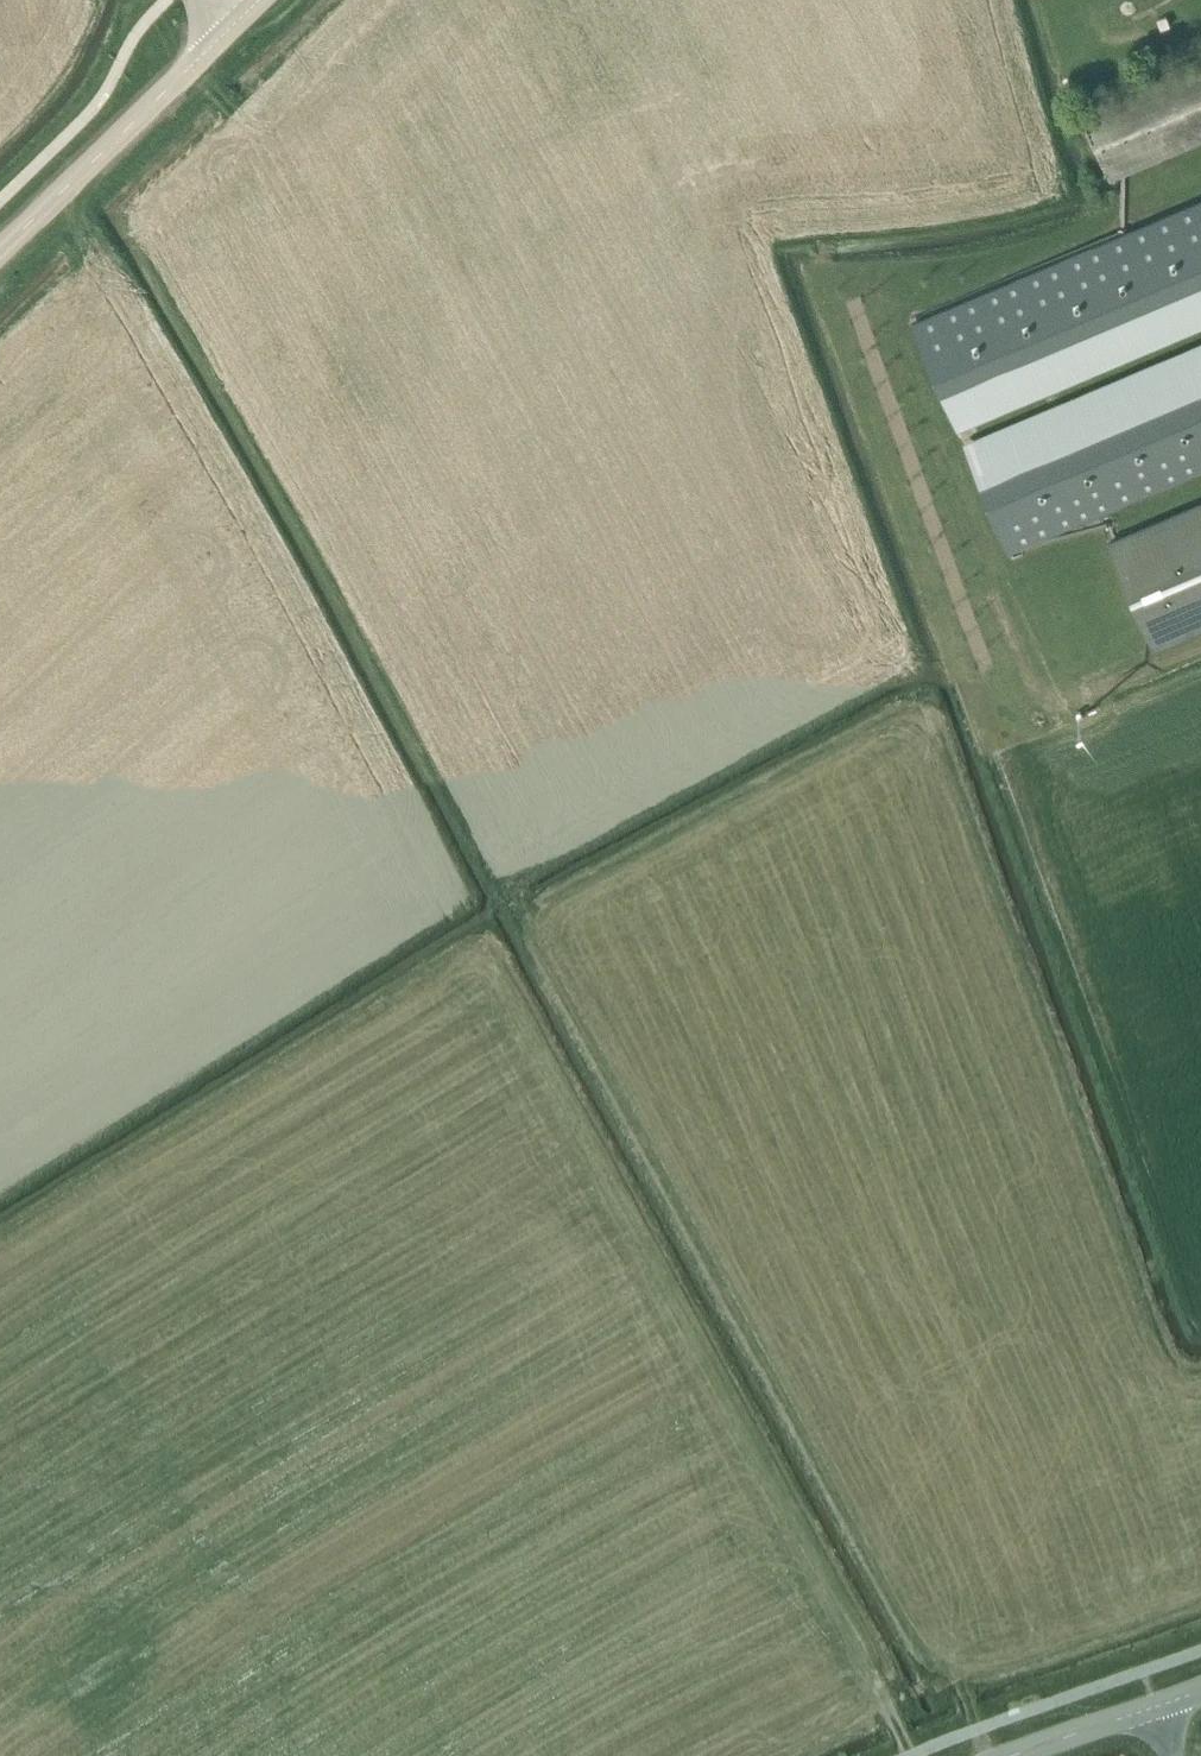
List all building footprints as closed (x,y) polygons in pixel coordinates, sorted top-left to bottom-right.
[(1157,20),(1160,29),(1169,25),(1165,17),(1157,20)] [(1079,108),(1109,179),(1200,140),(1200,56),(1079,108)] [(911,324),(954,424),(1200,319),(1200,201),(911,324)] [(1200,468),(1200,350),(965,450),(1007,550),(1200,468)] [(1200,629),(1200,502),(1107,541),(1152,649),(1200,629)]
